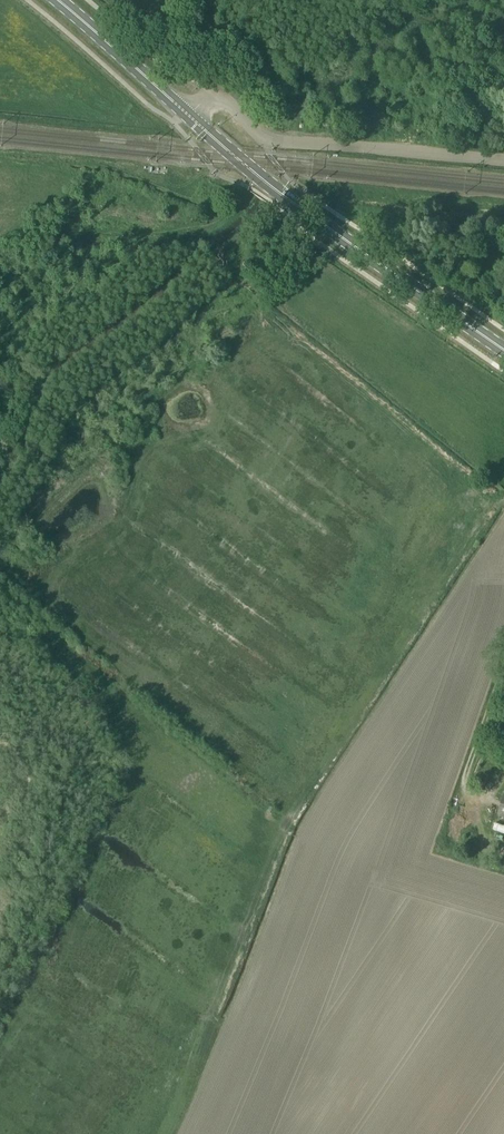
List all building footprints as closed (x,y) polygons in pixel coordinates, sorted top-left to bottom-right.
[(503,833),(503,825),(496,823),(494,830),(503,833)]
